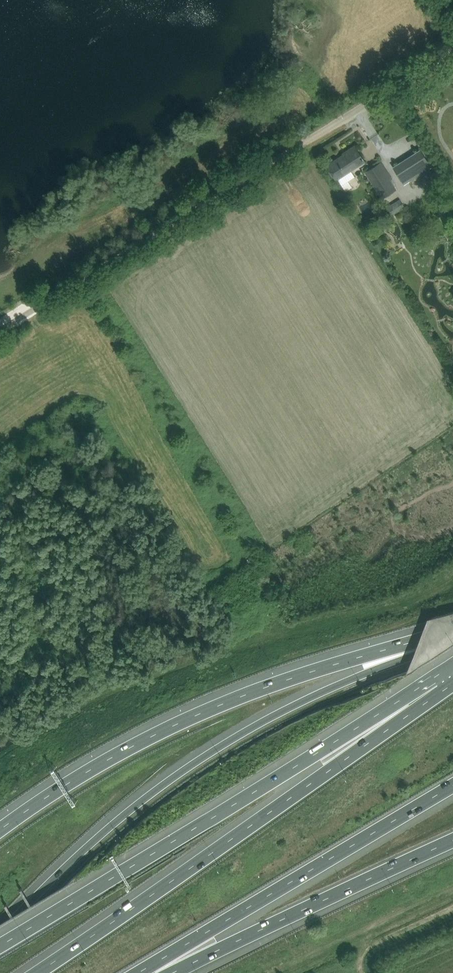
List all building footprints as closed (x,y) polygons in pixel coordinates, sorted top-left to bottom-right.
[(355,176),(351,170),(365,161),(355,146),(348,151),(348,152),(327,166),(336,179),(338,178),(342,185),(355,176)] [(393,167),(404,184),(431,167),(420,150),(393,167)] [(366,172),(371,181),(382,198),(396,190),(379,164),(366,172)]
